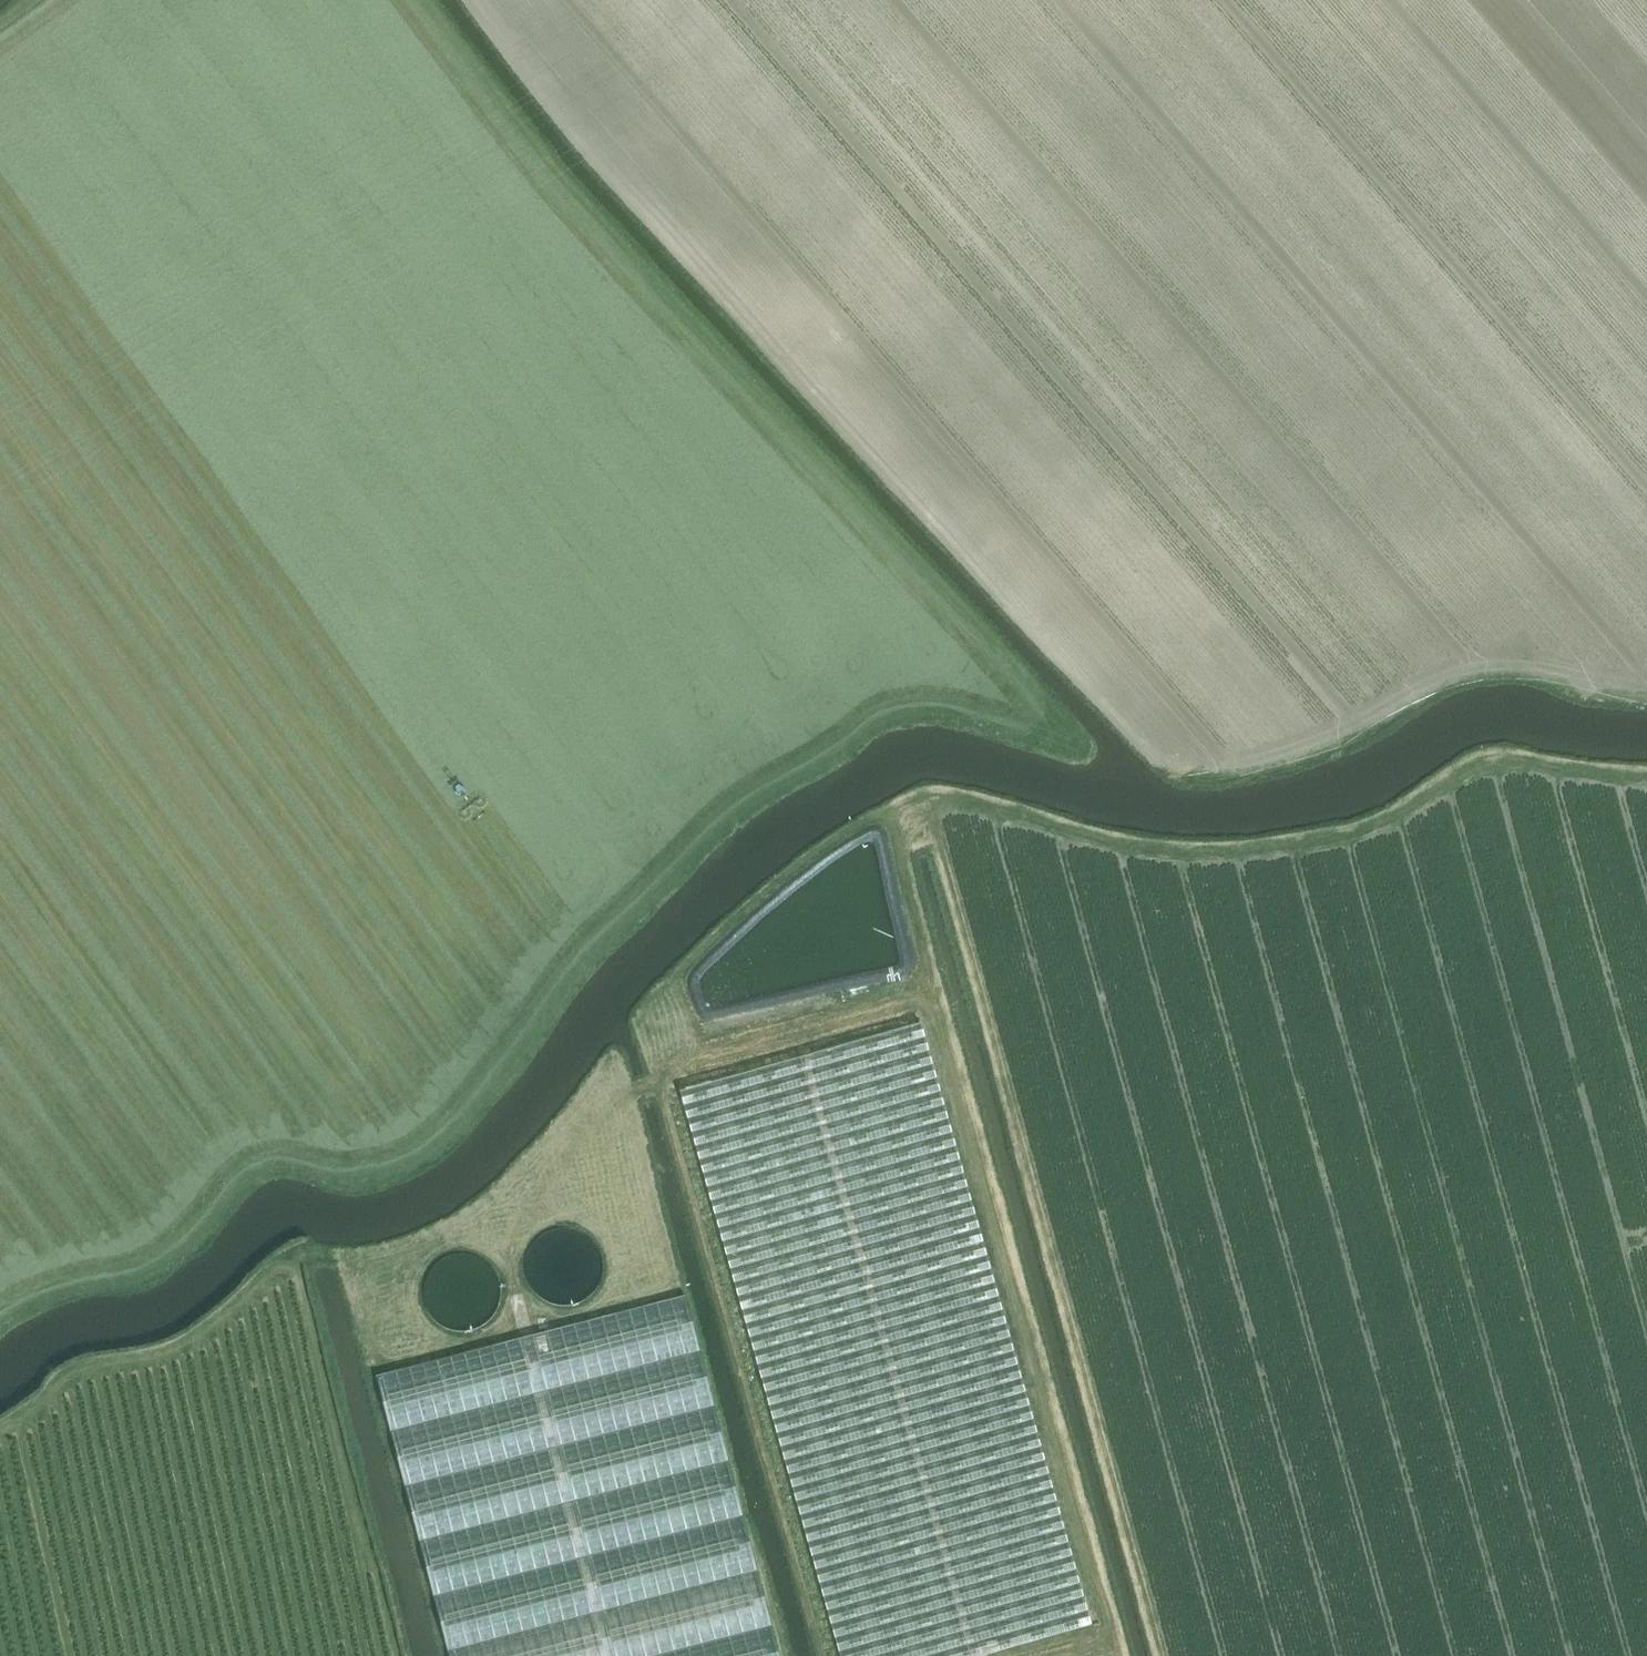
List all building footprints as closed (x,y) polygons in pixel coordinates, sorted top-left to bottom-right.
[(982,1243),(921,1024),(680,1091),(742,1311),(840,1655),(985,1655),(1091,1626),(982,1243)] [(686,1296),(376,1377),(448,1655),(779,1655),(686,1296)]
